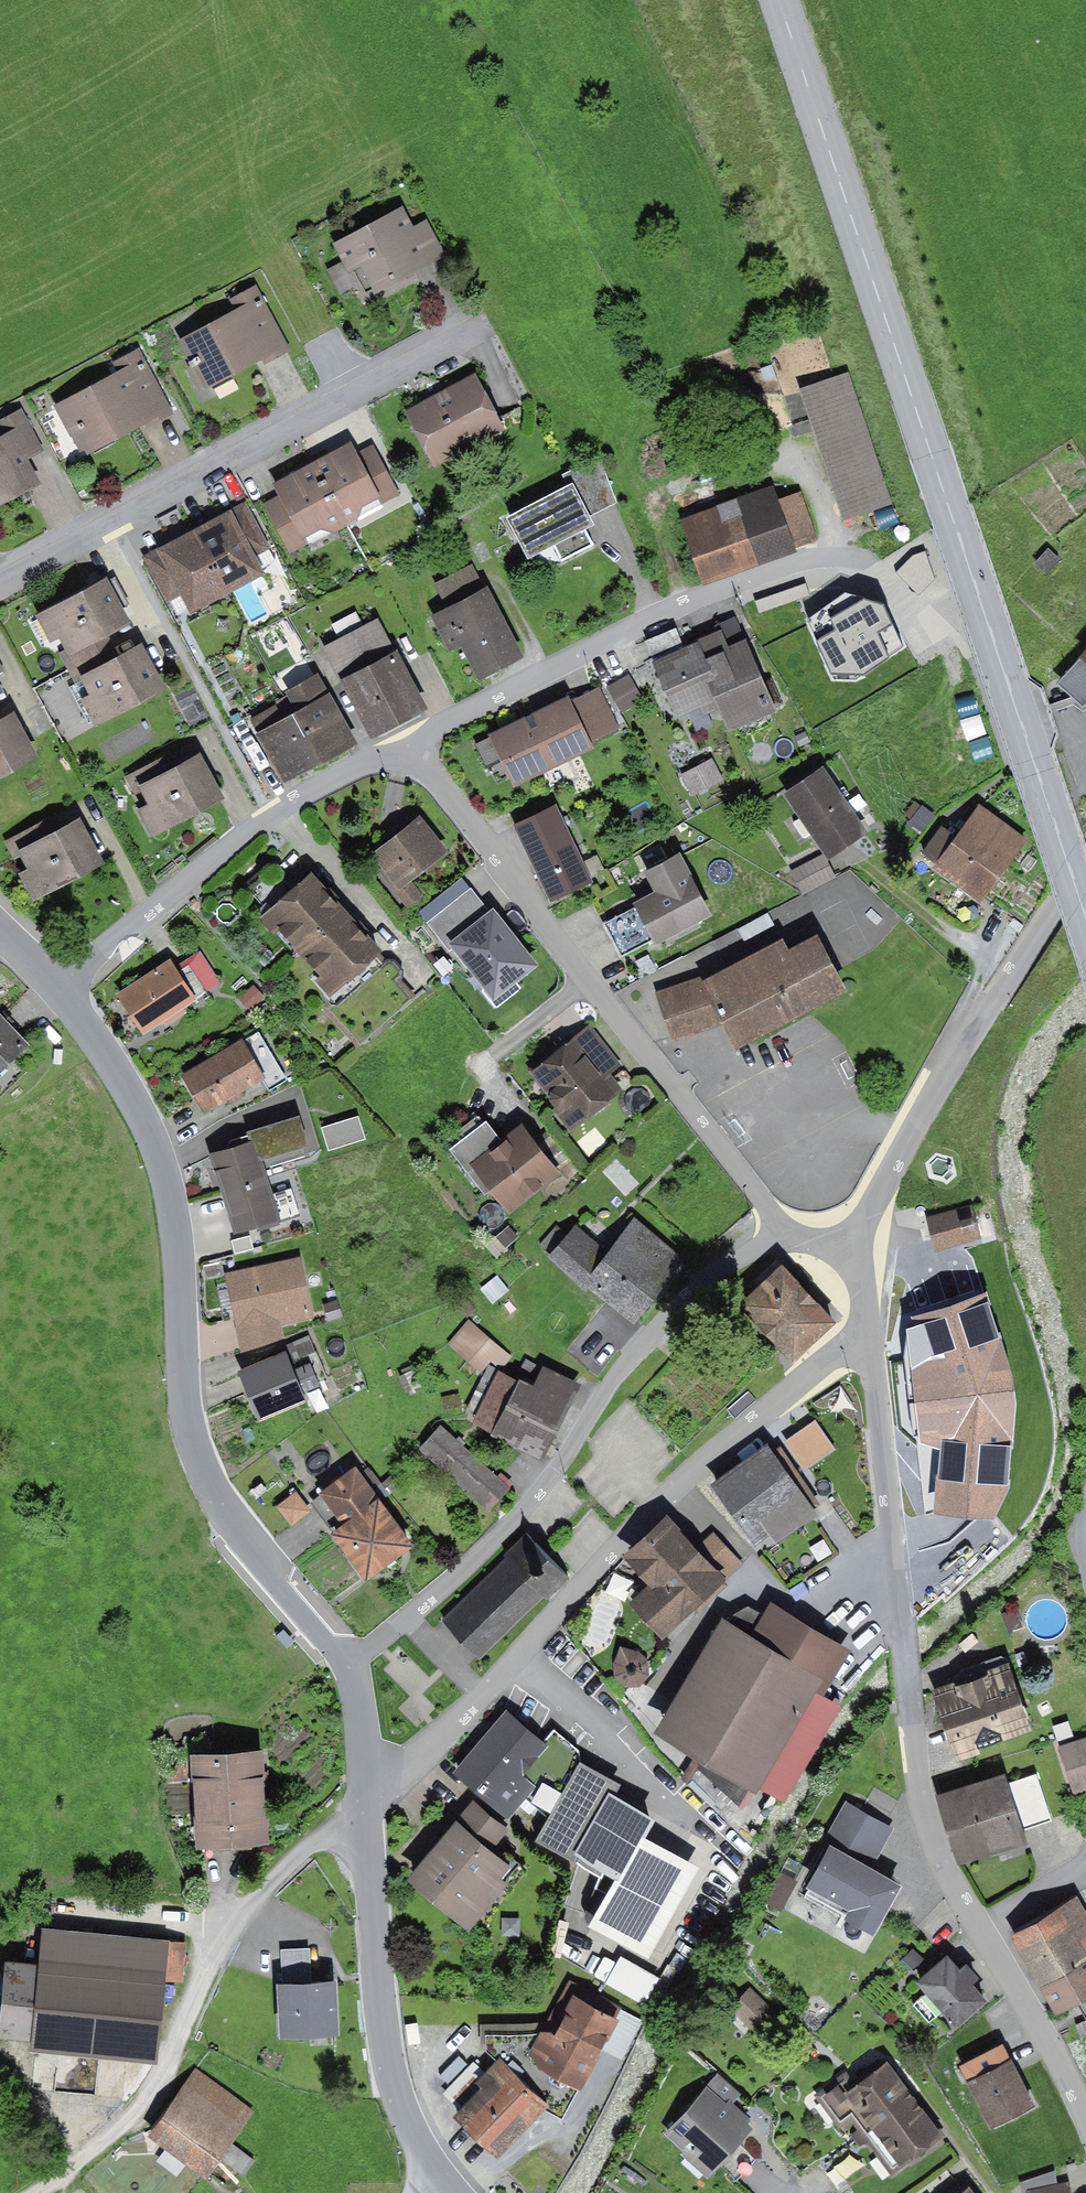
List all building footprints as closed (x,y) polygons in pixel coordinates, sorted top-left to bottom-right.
[(403,209),(334,246),(349,274),(363,266),(378,294),(448,256),(428,219),(413,227),(403,209)] [(237,312),(178,344),(204,393),(275,356),(277,361),(293,352),(257,286),(230,300),(237,312)] [(120,374),(55,409),(84,461),(158,421),(161,425),(174,417),(138,351),(115,364),(120,374)] [(848,375),(800,392),(809,421),(843,522),(892,505),(860,411),(848,375)] [(476,377),(404,414),(433,468),(504,431),(476,377)] [(809,421),(800,392),(790,395),(800,424),(809,421)] [(0,439),(0,507),(38,487),(24,462),(43,452),(21,411),(0,423),(0,427),(5,436),(0,439)] [(351,445),(317,465),(347,529),(350,529),(359,524),(362,509),(380,501),(356,455),(351,445)] [(373,446),(356,455),(380,501),(383,505),(400,496),(373,446)] [(599,457),(563,476),(569,489),(573,487),(589,518),(617,505),(599,457)] [(350,529),(317,465),(273,487),(279,499),(301,543),(322,532),(335,537),(350,529)] [(569,489),(505,520),(527,564),(553,550),(560,564),(593,547),(584,529),(592,525),(589,518),(573,487),(569,489)] [(771,489),(681,521),(703,582),(793,550),(776,504),(771,489)] [(800,495),(776,504),(793,550),(817,541),(800,495)] [(301,543),(279,499),(261,508),(288,557),(304,549),(301,543)] [(231,513),(255,558),(270,549),(246,505),(231,513)] [(231,513),(195,532),(228,597),(266,577),(255,558),(231,513)] [(228,597),(195,532),(156,553),(180,597),(191,617),(228,597)] [(166,604),(180,597),(156,553),(143,559),(166,604)] [(435,585),(447,611),(485,593),(472,567),(435,585)] [(108,583),(36,618),(50,647),(59,642),(64,652),(59,654),(67,671),(110,649),(105,640),(130,627),(108,583)] [(886,584),(846,615),(893,674),(933,642),(886,584)] [(447,611),(432,619),(450,654),(460,649),(477,684),(523,661),(488,591),(485,593),(447,611)] [(331,626),(339,641),(364,628),(356,613),(331,626)] [(716,636),(696,644),(720,702),(724,709),(734,733),(777,715),(736,619),(713,629),(716,636)] [(323,649),(342,684),(397,655),(379,620),(364,628),(339,641),(323,649)] [(646,644),(654,662),(684,650),(677,631),(646,644)] [(720,702),(696,644),(684,650),(654,662),(651,663),(676,721),(700,710),(703,718),(724,709),(720,702)] [(110,649),(67,671),(75,686),(81,683),(88,697),(82,700),(95,726),(164,692),(142,650),(117,663),(110,649)] [(397,655),(342,684),(372,743),(429,714),(397,655)] [(1080,660),(1057,686),(1084,711),(1085,708),(1085,666),(1080,660)] [(631,675),(607,689),(621,713),(645,700),(631,675)] [(297,716),(293,719),(320,769),(357,749),(318,678),(286,696),(297,716)] [(599,689),(571,703),(591,745),(620,732),(599,689)] [(570,700),(489,738),(490,740),(476,746),(486,768),(502,760),(515,788),(594,750),(591,745),(571,703),(570,700)] [(277,707),(249,722),(285,788),(320,769),(293,719),(285,723),(277,707)] [(36,762),(14,717),(0,723),(0,780),(36,762)] [(806,733),(796,738),(800,747),(810,743),(806,733)] [(168,756),(124,779),(134,798),(140,794),(148,808),(140,812),(154,838),(223,802),(200,759),(177,771),(168,756)] [(713,760),(681,776),(692,798),(724,782),(713,760)] [(824,768),(783,796),(829,862),(869,835),(824,768)] [(556,808),(515,828),(552,903),(593,883),(590,878),(583,863),(556,808)] [(1028,842),(980,808),(958,839),(942,827),(922,855),(937,865),(933,870),(982,906),(1028,842)] [(49,817),(4,843),(14,862),(18,859),(26,872),(19,876),(33,902),(100,864),(77,825),(59,835),(49,817)] [(421,819),(374,857),(383,868),(402,892),(413,884),(449,854),(421,819)] [(597,856),(583,863),(590,878),(604,871),(597,856)] [(822,856),(790,872),(802,895),(834,879),(822,856)] [(656,895),(634,906),(656,948),(712,920),(681,857),(645,875),(656,895)] [(423,897),(413,884),(402,892),(383,868),(378,873),(407,910),(423,897)] [(311,877),(260,920),(274,937),(278,934),(299,956),(344,915),(311,877)] [(448,947),(490,914),(470,889),(428,922),(448,947)] [(490,914),(448,947),(493,1005),(538,970),(493,912),(490,914)] [(344,915),(299,956),(320,979),(315,984),(333,1004),(384,958),(344,915)] [(775,927),(769,915),(714,942),(719,951),(743,939),(744,942),(775,927)] [(781,943),(703,983),(725,1026),(737,1051),(846,995),(818,941),(788,956),(781,943)] [(201,952),(175,969),(178,974),(189,967),(207,994),(222,985),(201,952)] [(170,962),(116,997),(142,1037),(207,994),(189,967),(178,974),(175,969),(170,962)] [(673,1044),(725,1026),(703,983),(700,978),(655,994),(673,1044)] [(254,986),(239,1000),(250,1012),(265,998),(254,986)] [(24,1074),(14,1063),(30,1047),(0,1016),(0,1097),(24,1074)] [(590,1023),(529,1072),(550,1098),(549,1106),(571,1133),(621,1092),(610,1078),(625,1066),(590,1023)] [(259,1034),(183,1078),(206,1116),(263,1082),(270,1093),(287,1082),(259,1034)] [(228,1151),(208,1156),(219,1194),(267,1180),(262,1163),(309,1150),(300,1118),(245,1134),(246,1139),(231,1143),(228,1145),(227,1148),(228,1151)] [(359,1118),(321,1130),(329,1153),(366,1141),(359,1118)] [(471,1167),(501,1144),(486,1124),(449,1153),(465,1172),(471,1167)] [(501,1144),(471,1167),(508,1215),(559,1176),(522,1128),(501,1144)] [(271,1195),(267,1180),(219,1194),(232,1238),(300,1218),(292,1189),(271,1195)] [(972,1207),(926,1221),(935,1253),(982,1239),(972,1207)] [(609,1256),(584,1283),(636,1326),(688,1262),(637,1220),(609,1256)] [(584,1283),(609,1256),(576,1227),(569,1235),(558,1225),(540,1245),(584,1283)] [(508,1227),(495,1238),(505,1251),(518,1239),(508,1227)] [(254,1237),(235,1242),(238,1253),(257,1248),(254,1237)] [(301,1259),(224,1275),(234,1321),(310,1305),(301,1259)] [(835,1328),(780,1269),(738,1308),(793,1367),(835,1328)] [(498,1277),(481,1291),(493,1305),(510,1292),(498,1277)] [(981,1327),(966,1280),(942,1288),(956,1334),(981,1327)] [(336,1302),(324,1306),(328,1321),(340,1317),(336,1302)] [(310,1305),(234,1321),(241,1353),(284,1339),(281,1325),(313,1318),(310,1305)] [(469,1320),(447,1344),(479,1372),(492,1357),(504,1367),(513,1357),(469,1320)] [(956,1334),(890,1352),(909,1421),(1011,1392),(992,1324),(981,1327),(956,1334)] [(277,1349),(281,1358),(287,1355),(294,1371),(310,1364),(317,1380),(327,1377),(309,1336),(277,1349)] [(281,1358),(238,1375),(258,1423),(306,1403),(303,1396),(320,1388),(317,1380),(310,1364),(294,1371),(287,1355),(281,1358)] [(490,1440),(544,1465),(581,1387),(523,1360),(513,1381),(499,1375),(477,1417),(473,1427),(492,1436),(490,1440)] [(466,1411),(477,1417),(499,1375),(488,1369),(466,1411)] [(459,1395),(440,1397),(442,1413),(460,1410),(459,1395)] [(956,1410),(927,1417),(934,1442),(925,1445),(931,1467),(969,1457),(956,1410)] [(497,1478),(440,1427),(419,1450),(489,1514),(515,1485),(502,1473),(497,1478)] [(773,1454),(768,1448),(709,1489),(753,1551),(812,1510),(773,1454)] [(781,1448),(773,1454),(812,1510),(819,1504),(781,1448)] [(1003,1449),(991,1453),(996,1468),(1008,1463),(1003,1449)] [(369,1468),(359,1475),(379,1503),(389,1495),(369,1468)] [(356,1472),(312,1504),(336,1536),(331,1539),(366,1586),(415,1551),(379,1503),(359,1475),(356,1472)] [(305,1516),(298,1505),(285,1514),(292,1525),(305,1516)] [(957,1505),(928,1512),(933,1532),(962,1525),(957,1505)] [(668,1520),(623,1562),(648,1590),(629,1608),(663,1644),(728,1585),(725,1581),(695,1549),(668,1520)] [(713,1532),(695,1549),(725,1581),(743,1564),(713,1532)] [(525,1537),(444,1621),(483,1658),(540,1599),(546,1603),(569,1579),(525,1537)] [(729,1626),(724,1624),(656,1740),(757,1799),(760,1793),(816,1695),(824,1699),(851,1654),(771,1606),(763,1618),(749,1609),(735,1615),(729,1626)] [(639,1652),(619,1649),(614,1663),(614,1677),(627,1690),(641,1689),(650,1679),(649,1663),(639,1652)] [(1009,1670),(932,1696),(956,1766),(982,1757),(980,1752),(1031,1734),(1009,1670)] [(816,1695),(760,1793),(783,1805),(839,1707),(824,1699),(816,1695)] [(506,1713),(453,1777),(509,1820),(528,1802),(549,1823),(580,1766),(579,1752),(554,1731),(543,1746),(506,1713)] [(1058,1750),(1072,1797),(1085,1792),(1085,1740),(1058,1750)] [(263,1755),(190,1759),(196,1853),(268,1849),(263,1755)] [(185,1762),(168,1762),(169,1782),(186,1782),(185,1762)] [(620,1788),(580,1766),(549,1823),(537,1844),(615,1887),(591,1930),(650,1963),(699,1873),(648,1846),(660,1824),(614,1799),(620,1788)] [(1036,1777),(1006,1786),(1020,1831),(1050,1821),(1036,1777)] [(1004,1778),(936,1800),(958,1868),(1026,1847),(1020,1831),(1006,1786),(1004,1778)] [(895,1828),(845,1802),(822,1846),(829,1850),(807,1891),(852,1915),(846,1926),(875,1942),(903,1890),(871,1874),(895,1828)] [(474,1804),(456,1826),(491,1856),(510,1833),(474,1804)] [(456,1826),(407,1885),(468,1936),(508,1888),(500,1882),(510,1871),(491,1856),(456,1826)] [(779,1874),(764,1904),(782,1913),(797,1884),(779,1874)] [(1041,1995),(1085,1968),(1085,1917),(1077,1901),(1009,1940),(1041,1995)] [(44,1936),(41,1969),(4,1966),(0,2017),(0,2043),(32,2046),(31,2055),(159,2066),(166,1982),(181,1983),(184,1948),(44,1936)] [(913,1950),(903,1961),(914,1971),(924,1961),(913,1950)] [(311,1987),(310,1952),(282,1953),(283,1988),(311,1987)] [(958,1971),(947,1958),(915,1985),(928,2000),(939,2013),(956,2032),(989,2004),(974,1987),(980,1981),(965,1964),(958,1971)] [(1041,1995),(1056,2019),(1078,2006),(1085,2019),(1085,1968),(1041,1995)] [(627,1969),(614,1991),(643,2007),(656,1985),(627,1969)] [(623,2010),(570,1982),(555,2009),(568,2016),(566,2018),(556,2038),(485,2038),(485,2054),(496,2065),(499,2061),(551,2109),(546,2114),(563,2123),(601,2051),(623,2010)] [(283,1988),(278,1988),(280,2044),(337,2041),(335,1986),(311,1987),(283,1988)] [(752,1991),(731,2014),(756,2038),(777,2015),(752,1991)] [(939,2013),(928,2000),(916,2010),(927,2023),(939,2013)] [(645,2022),(623,2010),(601,2051),(623,2062),(645,2022)] [(481,2037),(485,2038),(556,2038),(566,2018),(552,2013),(547,2024),(523,2027),(480,2026),(481,2037)] [(1003,2046),(963,2066),(972,2084),(1012,2064),(1003,2046)] [(551,2109),(499,2061),(496,2065),(485,2074),(475,2084),(482,2091),(461,2113),(454,2121),(498,2164),(546,2114),(551,2109)] [(473,2063),(442,2095),(461,2113),(482,2091),(475,2084),(485,2074),(473,2063)] [(972,2084),(966,2087),(990,2133),(1036,2110),(1012,2064),(972,2084)] [(846,2074),(814,2097),(838,2130),(850,2121),(857,2131),(851,2135),(856,2142),(913,2100),(887,2067),(858,2089),(846,2074)] [(254,2112),(194,2071),(147,2140),(206,2181),(220,2161),(254,2112)] [(742,2094),(719,2074),(664,2138),(712,2179),(721,2168),(740,2146),(753,2131),(746,2126),(751,2121),(733,2105),(742,2094)] [(913,2100),(856,2142),(860,2148),(866,2143),(892,2177),(943,2139),(913,2100)] [(255,2163),(232,2145),(220,2161),(242,2179),(255,2163)] [(756,2161),(740,2146),(721,2168),(736,2182),(756,2161)] [(1057,2179),(1054,2166),(1020,2178),(1023,2192),(1029,2192),(1027,2185),(1057,2179)] [(968,2175),(944,2192),(982,2192),(968,2175)] [(1027,2185),(1029,2192),(1072,2192),(1069,2177),(1057,2179),(1027,2185)]
